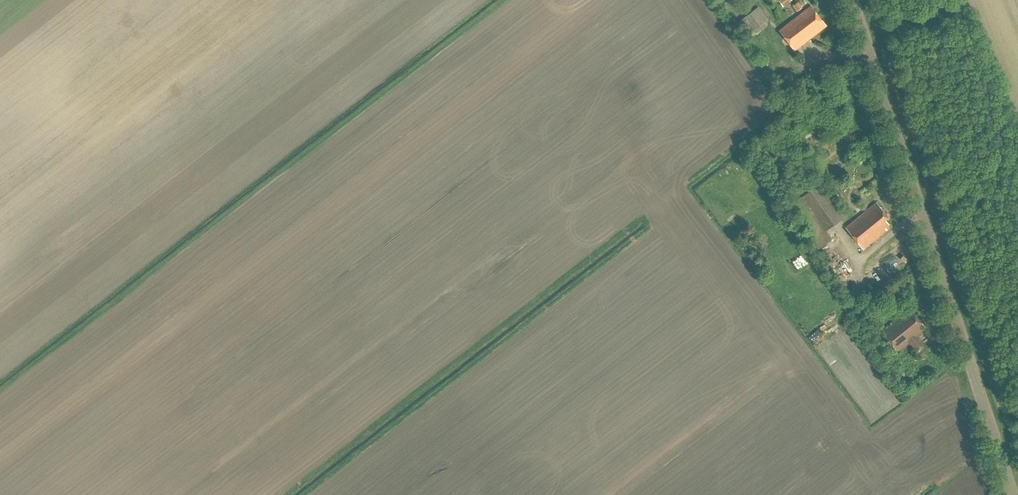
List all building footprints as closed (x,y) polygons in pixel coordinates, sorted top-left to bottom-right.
[(797,1),(793,5),(797,10),(802,6),(797,1)] [(750,34),(768,20),(758,5),(739,19),(750,34)] [(811,6),(779,30),(793,50),(825,26),(811,6)] [(826,230),(846,216),(821,182),(789,206),(820,248),(832,239),(826,230)] [(866,206),(862,200),(857,204),(862,210),(866,206)] [(888,215),(884,210),(876,201),(845,226),(862,248),(890,225),(884,218),(888,215)] [(803,257),(811,252),(806,244),(798,249),(803,257)] [(910,308),(881,330),(896,350),(925,327),(910,308)] [(830,318),(809,338),(812,341),(833,321),(830,318)]
